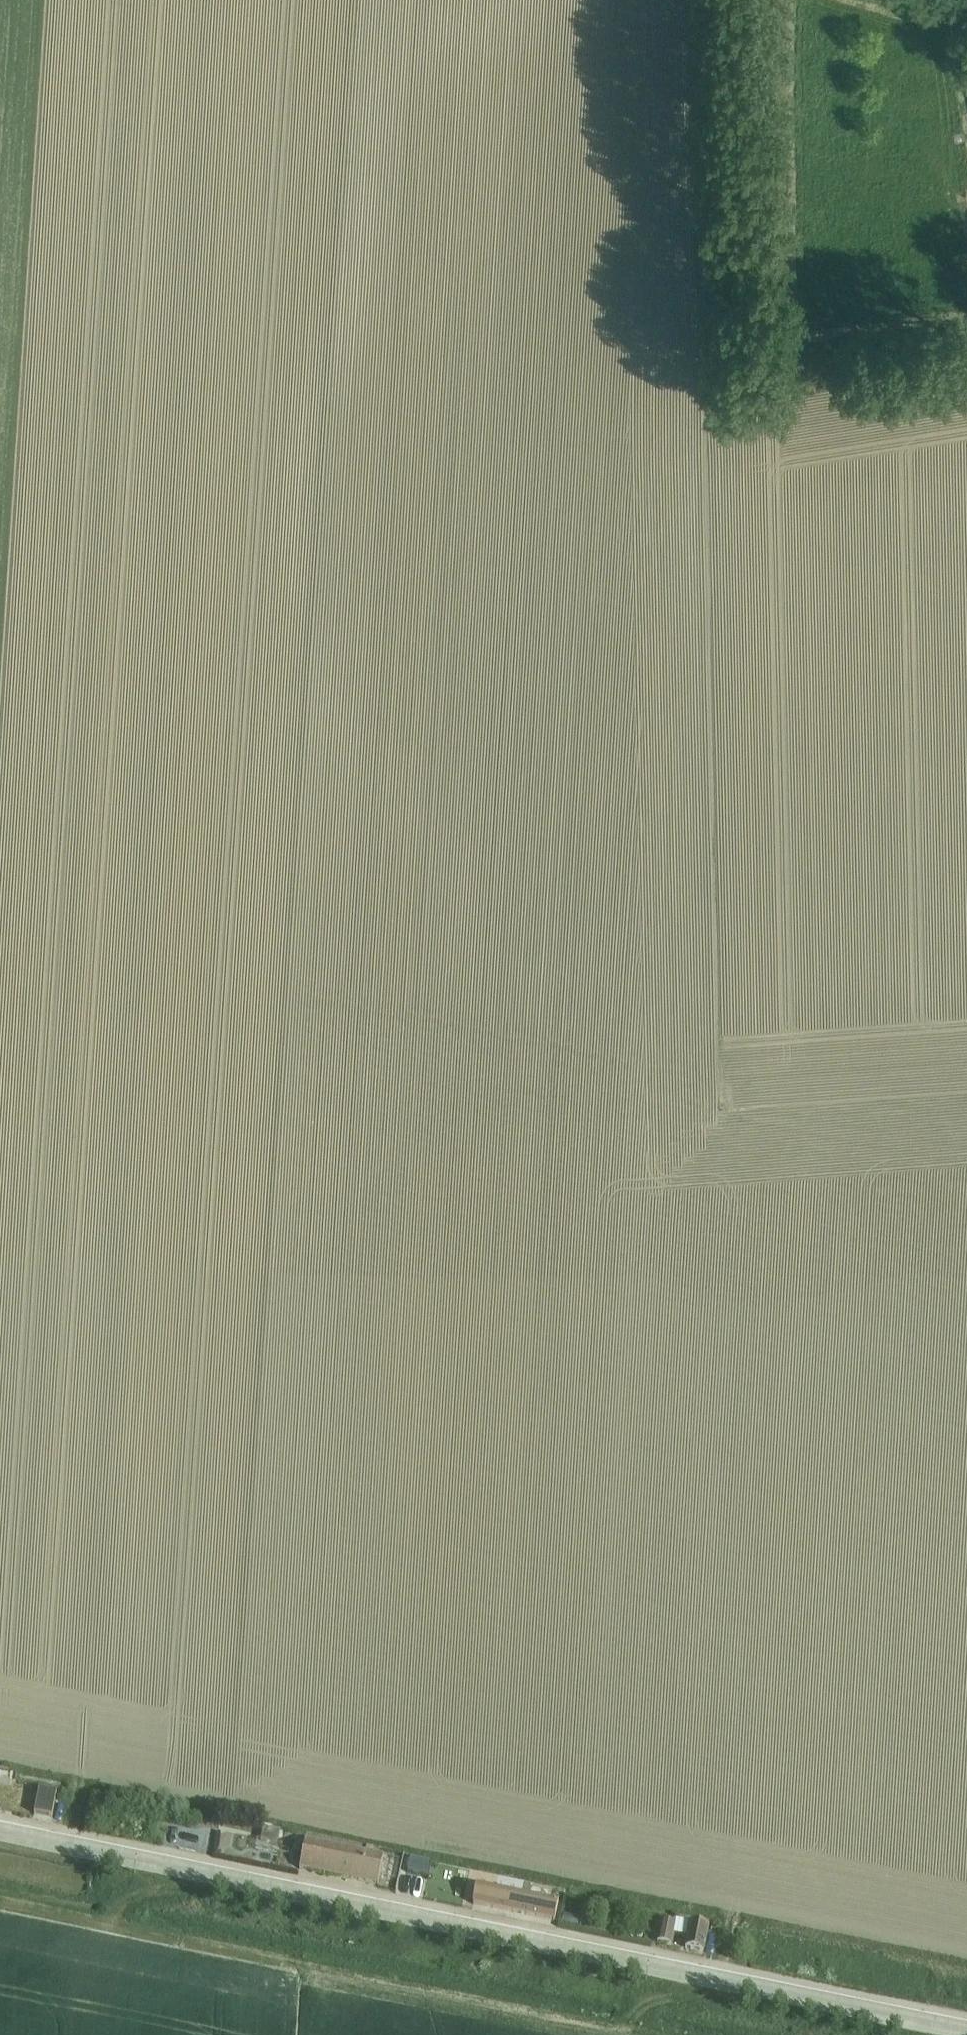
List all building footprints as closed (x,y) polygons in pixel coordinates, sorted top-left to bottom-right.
[(40,1792),(35,1815),(53,1819),(57,1795),(40,1792)] [(263,1828),(259,1844),(277,1848),(280,1832),(263,1828)] [(305,1843),(300,1871),(364,1884),(376,1887),(378,1887),(384,1858),(349,1851),(305,1843)] [(410,1862),(407,1877),(428,1881),(431,1866),(427,1865),(416,1863),(410,1862)] [(477,1888),(473,1906),(555,1923),(559,1905),(477,1888)] [(662,1923),(658,1945),(671,1948),(672,1945),(676,1926),(662,1923)] [(691,1925),(686,1950),(704,1954),(709,1928),(691,1925)]
